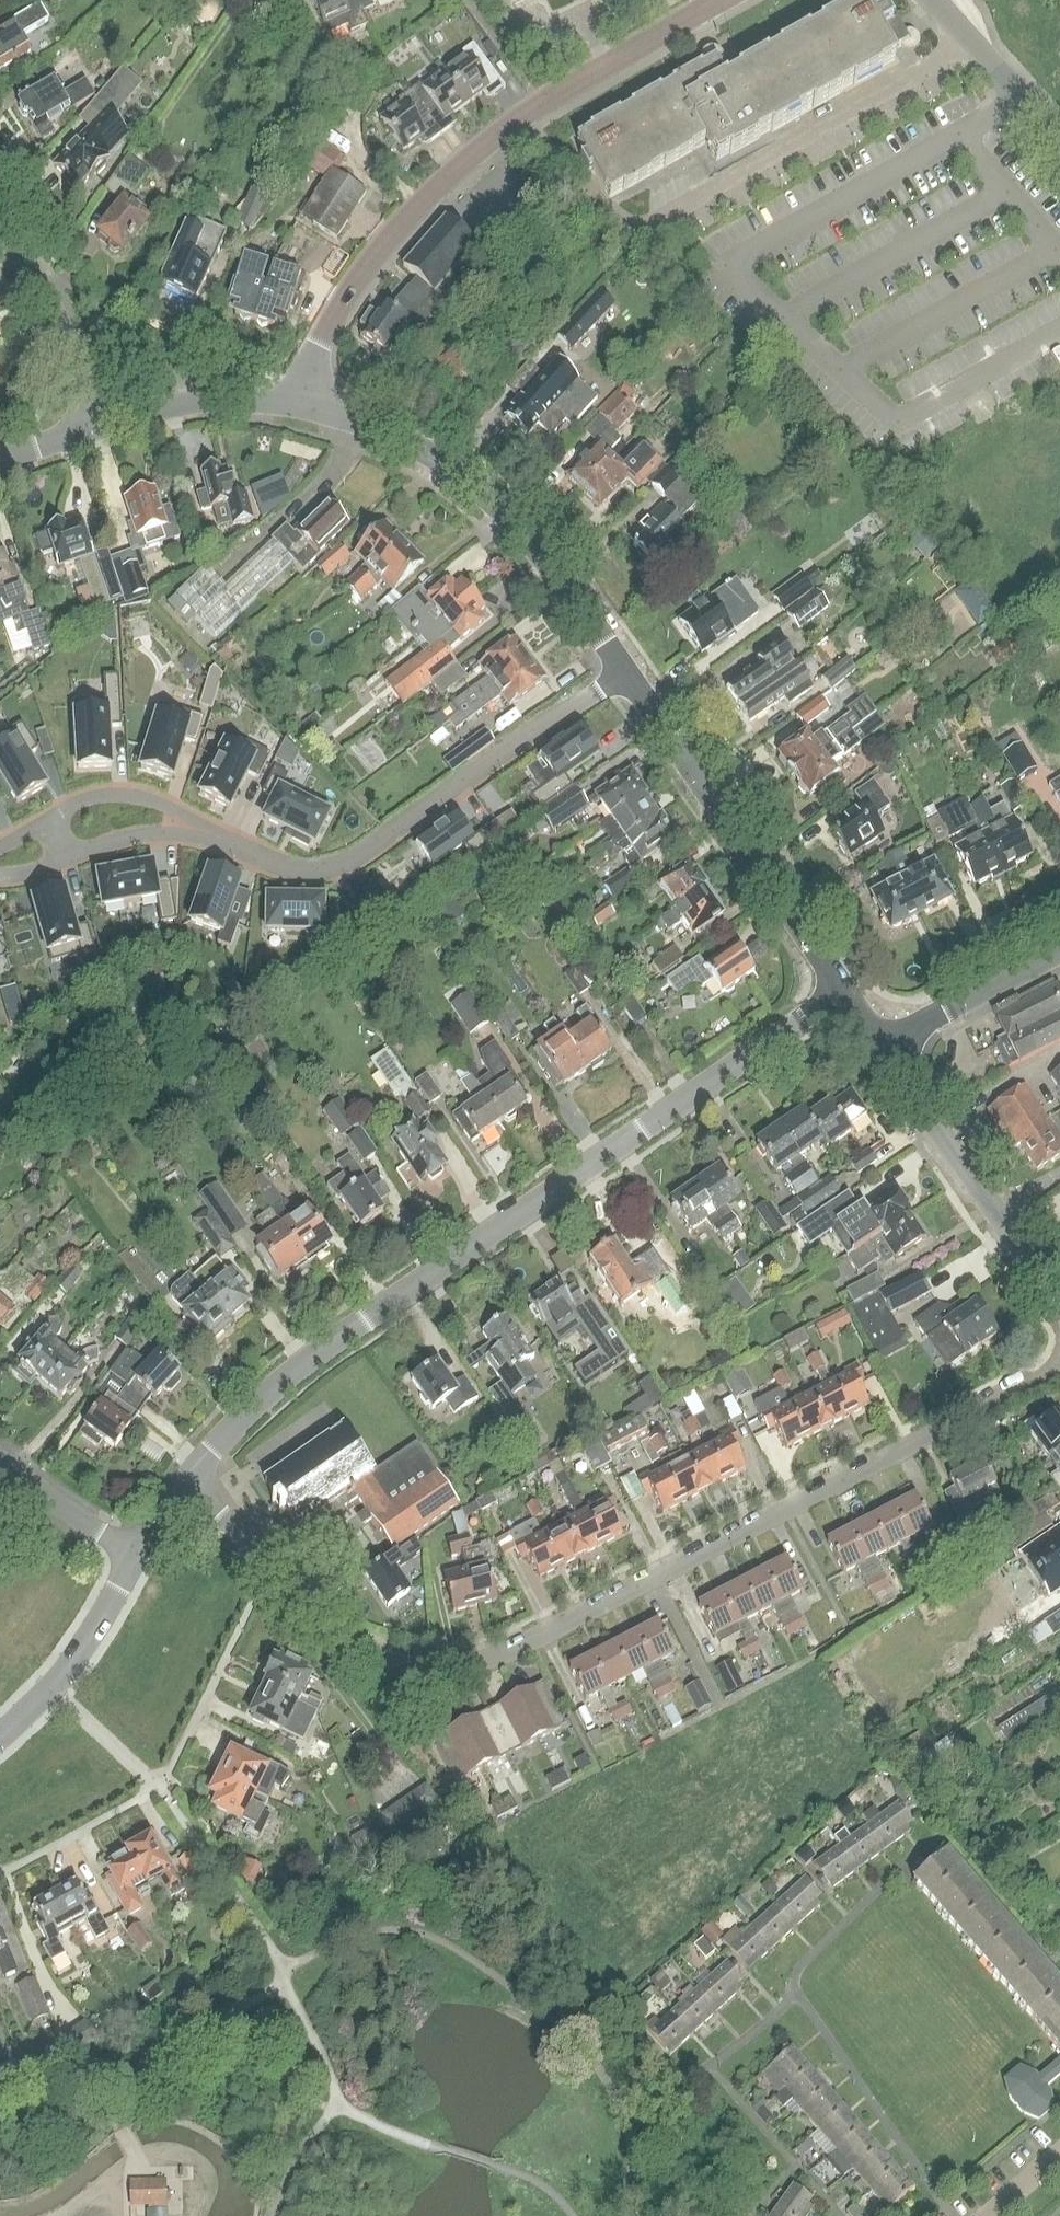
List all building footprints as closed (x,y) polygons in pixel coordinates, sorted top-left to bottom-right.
[(193,11),(193,13),(193,15),(194,17),(195,18),(197,20),(198,21),(200,22),(202,22),(204,23),(206,22),(208,22),(210,21),(212,20),(213,18),(214,17),(215,15),(215,13),(216,11),(215,9),(215,7),(214,6),(213,4),(212,3),(210,1),(208,0),(207,0),(202,0),(201,0),(199,1),(197,2),(196,4),(194,5),(194,7),(193,9),(193,11)] [(363,14),(356,0),(312,0),(328,34),(348,25),(351,32),(367,25),(363,14)] [(363,14),(373,9),(371,4),(380,0),(356,0),(363,14)] [(575,136),(585,153),(580,155),(588,170),(593,167),(610,196),(706,142),(717,162),(899,59),(893,50),(909,41),(897,18),(893,20),(885,8),(873,15),(865,0),(859,0),(748,63),(726,75),(715,56),(699,66),(575,136)] [(46,21),(38,8),(0,30),(0,70),(30,53),(21,36),(46,21)] [(489,41),(482,46),(492,60),(498,55),(489,41)] [(465,58),(445,73),(467,104),(488,89),(494,97),(505,89),(473,45),(461,53),(465,58)] [(107,158),(128,137),(111,121),(142,86),(122,70),(79,121),(87,129),(72,144),(74,146),(54,166),(78,189),(92,174),(95,177),(105,166),(102,163),(107,158)] [(453,127),(447,119),(467,104),(445,73),(423,88),(420,84),(410,92),(441,135),(453,127)] [(86,81),(63,95),(54,79),(17,101),(41,140),(53,133),(48,125),(62,117),(60,115),(94,94),(86,81)] [(403,82),(399,85),(406,95),(410,92),(403,82)] [(430,143),(441,135),(410,92),(406,95),(398,100),(401,104),(380,120),(403,152),(425,136),(430,143)] [(326,179),(331,171),(340,157),(317,142),(303,164),(326,179)] [(108,215),(112,218),(97,235),(121,255),(152,217),(131,199),(150,176),(128,157),(104,190),(119,202),(108,215)] [(366,193),(331,171),(326,179),(302,217),(336,239),(366,193)] [(251,192),(237,225),(252,230),(274,202),(251,192)] [(159,288),(195,304),(227,235),(191,218),(159,288)] [(372,352),(382,359),(386,353),(389,354),(391,350),(402,357),(416,336),(469,275),(487,255),(477,246),(445,219),(402,267),(416,279),(391,308),(382,303),(376,313),(370,309),(361,324),(366,327),(360,336),(375,346),(372,352)] [(255,263),(256,259),(242,254),(225,307),(236,310),(234,318),(253,324),(270,268),(255,263)] [(272,330),(274,322),(284,326),(289,311),(294,313),(305,279),(270,268),(253,324),(272,330)] [(441,352),(428,370),(440,380),(442,377),(462,391),(483,362),(462,347),(466,341),(465,341),(478,324),(465,314),(453,332),(451,331),(442,343),(446,346),(441,353),(441,352)] [(565,327),(557,335),(572,349),(592,329),(577,314),(565,327)] [(721,336),(713,345),(719,350),(727,342),(721,336)] [(518,398),(504,414),(527,435),(537,424),(553,438),(566,423),(572,428),(598,398),(553,358),(539,374),(537,372),(516,396),(518,398)] [(589,454),(567,476),(583,492),(613,460),(607,453),(620,440),(616,435),(636,413),(627,404),(626,403),(634,395),(623,385),(598,412),(612,426),(588,450),(589,454)] [(613,460),(583,492),(598,507),(619,485),(622,485),(629,477),(640,487),(662,463),(641,443),(619,465),(613,460)] [(667,500),(630,537),(636,543),(634,545),(651,562),(670,544),(673,547),(688,532),(679,522),(689,512),(704,498),(685,479),(690,474),(676,460),(651,484),(667,500)] [(200,471),(205,491),(195,493),(200,511),(226,504),(232,524),(250,519),(246,502),(241,504),(237,490),(234,490),(230,474),(224,475),(223,471),(218,472),(217,467),(200,471)] [(266,504),(289,494),(282,476),(259,486),(266,504)] [(131,554),(159,546),(154,532),(174,526),(169,509),(160,511),(154,493),(151,494),(129,500),(125,501),(133,525),(128,526),(132,539),(127,540),(131,554)] [(285,525),(271,539),(272,540),(295,563),(303,572),(320,555),(319,554),(350,524),(338,512),(329,503),(319,512),(303,528),(299,524),(291,532),(285,525)] [(46,533),(46,535),(36,538),(42,556),(52,552),(57,568),(78,561),(94,606),(121,597),(108,556),(96,560),(90,542),(87,543),(80,521),(46,533)] [(352,593),(403,544),(385,526),(356,554),(366,564),(345,586),(352,593)] [(937,540),(922,527),(910,541),(924,554),(937,540)] [(174,593),(217,637),(295,563),(272,540),(225,585),(204,564),(174,593)] [(422,563),(403,544),(352,593),(360,602),(383,580),(393,591),(422,563)] [(946,544),(932,556),(940,567),(955,555),(946,544)] [(351,559),(340,546),(315,568),(327,581),(351,559)] [(0,550),(0,624),(28,614),(10,567),(7,568),(0,550)] [(147,589),(137,561),(123,566),(120,567),(130,595),(147,589)] [(825,582),(815,570),(804,578),(801,575),(772,596),(783,612),(825,582)] [(416,643),(421,639),(472,595),(461,582),(453,588),(448,581),(415,609),(407,599),(391,612),(416,643)] [(694,611),(679,622),(701,653),(715,643),(717,646),(734,634),(732,631),(758,613),(736,582),(710,600),(707,596),(691,607),(694,611)] [(972,582),(955,594),(978,626),(994,615),(972,582)] [(824,585),(787,614),(799,629),(836,599),(824,585)] [(393,592),(378,607),(386,615),(401,600),(393,592)] [(431,682),(455,664),(445,652),(482,621),(476,615),(483,609),(472,595),(421,639),(429,648),(385,684),(401,705),(422,689),(431,682)] [(21,617),(29,646),(43,641),(45,647),(48,646),(38,612),(21,617)] [(737,705),(800,661),(789,646),(784,638),(757,657),(762,663),(726,688),(737,705)] [(471,689),(475,694),(478,692),(481,697),(529,660),(514,639),(479,665),(488,676),(471,689)] [(1054,646),(1049,639),(1038,646),(1042,654),(1054,646)] [(224,650),(217,656),(224,664),(231,659),(224,650)] [(846,655),(821,676),(829,687),(831,689),(856,668),(846,655)] [(189,657),(183,662),(193,673),(199,668),(189,657)] [(510,705),(544,679),(529,660),(481,697),(478,692),(475,694),(471,689),(460,696),(452,703),(459,712),(449,720),(457,730),(502,696),(510,705)] [(789,703),(816,685),(813,681),(800,661),(737,705),(749,722),(785,697),(789,703)] [(431,682),(442,696),(466,677),(455,664),(431,682)] [(210,671),(206,686),(218,690),(222,676),(214,667),(210,671)] [(105,701),(75,703),(78,769),(110,767),(108,728),(121,727),(119,676),(104,677),(105,701)] [(878,711),(866,695),(849,708),(853,713),(814,742),(808,733),(779,754),(795,774),(878,711)] [(823,695),(797,715),(806,726),(831,706),(823,695)] [(449,720),(459,712),(452,703),(431,719),(438,728),(449,720)] [(160,705),(141,769),(172,778),(183,740),(196,744),(203,719),(160,705)] [(922,709),(917,713),(917,719),(923,722),(929,718),(928,711),(922,709)] [(878,711),(795,774),(810,795),(823,785),(830,794),(845,782),(833,765),(887,723),(878,711)] [(314,714),(292,734),(298,741),(320,721),(314,714)] [(0,737),(0,775),(17,804),(45,787),(27,757),(38,750),(22,724),(0,737)] [(485,728),(457,748),(466,761),(494,740),(485,728)] [(540,811),(572,788),(564,776),(596,753),(579,730),(540,758),(556,780),(530,797),(540,811)] [(374,733),(346,750),(362,776),(389,759),(374,733)] [(229,735),(200,794),(229,809),(247,773),(258,779),(270,755),(229,735)] [(285,741),(275,760),(292,769),(299,755),(285,741)] [(334,742),(323,751),(331,760),(341,752),(334,742)] [(1038,769),(1023,742),(1002,753),(1016,781),(1038,769)] [(889,761),(878,769),(883,777),(890,778),(897,773),(889,761)] [(275,770),(263,793),(274,799),(264,819),(294,835),(292,839),(307,847),(310,842),(314,844),(328,815),(280,791),(288,776),(275,770)] [(618,774),(603,784),(606,788),(595,796),(597,800),(611,819),(644,797),(647,795),(630,771),(620,778),(618,774)] [(1049,784),(1059,802),(1059,778),(1049,784)] [(1028,804),(1015,780),(1001,787),(1014,811),(1028,804)] [(890,806),(888,802),(883,796),(874,781),(856,794),(863,804),(855,809),(854,813),(830,829),(839,842),(838,846),(846,857),(862,846),(867,846),(883,835),(872,818),(890,806)] [(576,786),(540,812),(553,831),(589,805),(576,786)] [(658,818),(644,797),(611,819),(601,826),(610,839),(599,846),(605,855),(658,818)] [(1004,804),(991,811),(984,797),(968,806),(1001,869),(1030,853),(1004,804)] [(964,831),(972,845),(956,853),(972,884),(1001,869),(968,806),(966,802),(938,818),(949,839),(964,831)] [(933,807),(922,812),(927,823),(938,818),(933,807)] [(495,823),(504,836),(517,826),(509,814),(495,823)] [(661,816),(658,818),(605,855),(609,861),(630,847),(634,853),(624,860),(631,869),(676,838),(661,816)] [(472,858),(504,836),(495,823),(471,840),(456,818),(416,846),(433,869),(465,847),(472,858)] [(900,849),(890,855),(895,864),(905,858),(900,849)] [(914,870),(908,860),(897,866),(922,913),(947,900),(950,898),(934,867),(912,879),(909,873),(914,870)] [(674,909),(704,888),(706,887),(696,873),(694,874),(687,864),(642,895),(650,906),(664,896),(674,909)] [(169,880),(155,883),(152,866),(98,875),(103,907),(156,898),(160,924),(176,921),(175,917),(169,882),(169,880)] [(893,929),(922,913),(897,866),(887,871),(893,881),(897,879),(900,885),(877,898),(893,929)] [(239,881),(209,870),(202,889),(197,887),(192,903),(197,905),(190,923),(221,933),(217,943),(230,948),(238,923),(226,918),(239,881)] [(623,873),(601,888),(610,901),(631,886),(623,874),(623,873)] [(178,880),(169,882),(175,917),(177,916),(178,880)] [(692,936),(723,914),(704,888),(674,909),(654,923),(662,934),(681,921),(692,936)] [(94,950),(86,925),(74,929),(63,891),(33,900),(51,963),(94,950)] [(453,891),(426,909),(439,927),(465,909),(453,891)] [(267,898),(267,931),(322,932),(322,899),(267,898)] [(609,905),(590,918),(598,929),(616,917),(609,905)] [(722,992),(722,991),(729,992),(734,989),(735,982),(754,970),(739,949),(736,943),(705,965),(699,956),(666,979),(677,995),(694,983),(699,990),(713,980),(722,992)] [(660,975),(683,959),(675,947),(652,963),(660,975)] [(590,988),(576,969),(565,977),(575,990),(579,996),(590,988)] [(1015,999),(992,1011),(1007,1039),(995,1045),(1007,1069),(1019,1063),(1059,1042),(1059,992),(1058,987),(1019,1007),(1015,999)] [(465,1011),(475,1026),(486,1018),(466,989),(448,1002),(458,1016),(465,1011)] [(647,1018),(631,994),(619,1002),(635,1026),(647,1018)] [(592,1071),(604,1063),(601,1060),(611,1053),(601,1040),(603,1039),(600,1035),(605,1032),(597,1020),(596,1020),(586,1006),(577,1013),(586,1027),(567,1040),(566,1041),(586,1070),(590,1068),(592,1071)] [(509,1042),(519,1035),(501,1007),(490,1015),(509,1042)] [(561,1084),(563,1086),(586,1070),(566,1041),(567,1040),(553,1021),(544,1028),(551,1039),(531,1053),(555,1088),(561,1084)] [(502,1123),(504,1121),(509,1124),(516,1119),(515,1114),(526,1107),(514,1090),(520,1086),(509,1071),(512,1068),(495,1043),(481,1052),(486,1068),(490,1074),(475,1084),(502,1123)] [(26,1045),(14,1053),(21,1064),(33,1057),(26,1045)] [(369,1060),(395,1098),(400,1094),(405,1101),(404,1102),(414,1117),(406,1123),(409,1127),(393,1138),(401,1149),(398,1151),(408,1164),(410,1163),(424,1182),(429,1177),(433,1179),(439,1175),(440,1170),(445,1167),(434,1151),(438,1148),(420,1122),(430,1114),(410,1086),(411,1085),(386,1049),(369,1060)] [(0,1061),(0,1072),(3,1076),(15,1068),(8,1056),(0,1061)] [(1049,1076),(1059,1093),(1059,1069),(1049,1076)] [(441,1096),(426,1074),(414,1082),(429,1104),(441,1096)] [(479,1139),(502,1123),(475,1084),(471,1078),(462,1084),(475,1104),(464,1112),(462,1109),(452,1116),(471,1144),(479,1139)] [(987,1110),(1008,1143),(1014,1139),(1036,1173),(1059,1157),(1059,1137),(1026,1085),(987,1110)] [(867,1116),(869,1114),(852,1091),(832,1105),(830,1103),(807,1118),(807,1119),(821,1141),(827,1148),(850,1132),(848,1129),(867,1116)] [(357,1125),(339,1099),(321,1111),(340,1137),(357,1125)] [(780,1127),(800,1156),(821,1141),(807,1119),(807,1118),(803,1111),(780,1127)] [(795,1170),(784,1177),(798,1197),(819,1183),(800,1156),(780,1127),(757,1143),(760,1147),(756,1149),(762,1158),(766,1155),(777,1171),(790,1163),(795,1170)] [(376,1156),(360,1132),(348,1141),(364,1164),(376,1156)] [(850,1163),(842,1170),(846,1176),(859,1174),(878,1161),(870,1149),(850,1162),(850,1163)] [(343,1174),(326,1186),(335,1198),(340,1199),(360,1228),(382,1213),(376,1203),(389,1193),(376,1174),(367,1180),(350,1155),(336,1165),(343,1174)] [(697,1184),(732,1235),(742,1228),(726,1205),(738,1197),(719,1169),(697,1184)] [(264,1174),(252,1182),(271,1210),(309,1264),(329,1250),(325,1245),(328,1243),(332,1240),(316,1218),(311,1210),(307,1213),(306,1211),(297,1218),(285,1201),(283,1202),(264,1174)] [(798,1197),(797,1198),(797,1199),(802,1206),(807,1212),(840,1190),(831,1176),(822,1182),(821,1181),(819,1183),(798,1197)] [(208,1211),(214,1221),(227,1240),(246,1226),(216,1182),(197,1195),(208,1211)] [(726,1246),(735,1239),(732,1235),(697,1184),(671,1202),(674,1206),(671,1208),(677,1216),(680,1214),(691,1230),(706,1219),(712,1228),(713,1227),(726,1246)] [(911,1215),(895,1190),(863,1211),(862,1209),(850,1192),(834,1203),(800,1226),(812,1244),(832,1231),(849,1255),(910,1216),(911,1215)] [(797,1199),(777,1212),(782,1220),(785,1218),(802,1206),(797,1199)] [(774,1237),(790,1226),(785,1218),(782,1220),(777,1212),(769,1201),(756,1210),(774,1237)] [(288,1279),(309,1264),(271,1210),(256,1220),(269,1238),(263,1242),(263,1243),(259,1246),(281,1277),(282,1276),(284,1274),(288,1279)] [(208,1211),(193,1221),(220,1260),(234,1250),(227,1240),(214,1221),(208,1211)] [(801,1213),(791,1219),(796,1227),(806,1220),(801,1213)] [(884,1266),(925,1239),(910,1216),(849,1255),(845,1258),(856,1274),(879,1259),(884,1266)] [(614,1242),(602,1250),(599,1247),(590,1252),(593,1256),(589,1259),(621,1306),(654,1283),(642,1265),(634,1270),(614,1242)] [(564,1251),(551,1260),(561,1275),(574,1266),(564,1251)] [(742,1251),(733,1258),(741,1269),(750,1263),(742,1251)] [(229,1274),(216,1259),(206,1268),(194,1278),(228,1320),(248,1303),(240,1295),(246,1290),(230,1272),(229,1274)] [(70,1266),(54,1285),(66,1295),(82,1275),(70,1266)] [(888,1290),(886,1287),(854,1303),(847,1307),(848,1308),(870,1350),(874,1358),(906,1341),(892,1315),(933,1293),(922,1272),(888,1290)] [(854,1303),(886,1287),(878,1273),(847,1290),(854,1303)] [(180,1283),(173,1289),(172,1291),(171,1294),(172,1298),(173,1300),(184,1312),(186,1315),(184,1316),(192,1326),(194,1324),(206,1339),(208,1337),(211,1341),(232,1324),(228,1320),(194,1278),(190,1274),(180,1283)] [(668,1311),(674,1322),(700,1305),(680,1274),(662,1286),(675,1307),(668,1311)] [(37,1275),(22,1293),(34,1303),(48,1285),(37,1275)] [(741,1276),(722,1291),(743,1319),(762,1303),(741,1276)] [(563,1292),(556,1282),(527,1301),(557,1345),(581,1329),(598,1353),(574,1369),(585,1385),(628,1355),(589,1298),(585,1301),(574,1285),(563,1292)] [(0,1298),(0,1321),(4,1324),(15,1311),(0,1298)] [(933,1334),(953,1364),(964,1356),(981,1345),(996,1335),(993,1330),(975,1303),(949,1321),(938,1304),(923,1315),(914,1321),(917,1325),(926,1338),(933,1334)] [(144,1306),(133,1320),(142,1328),(153,1313),(144,1306)] [(845,1311),(836,1316),(843,1329),(852,1324),(845,1311)] [(502,1382),(487,1392),(524,1445),(539,1434),(511,1394),(537,1376),(527,1362),(534,1357),(506,1316),(482,1332),(495,1351),(485,1358),(502,1382)] [(35,1377),(38,1381),(64,1352),(52,1341),(56,1337),(60,1332),(63,1326),(63,1321),(62,1317),(48,1320),(48,1324),(47,1327),(44,1332),(36,1340),(33,1338),(21,1352),(25,1355),(18,1363),(22,1366),(16,1372),(29,1384),(35,1377)] [(131,1318),(114,1338),(126,1347),(142,1328),(131,1318)] [(38,1381),(61,1400),(62,1398),(60,1397),(66,1391),(70,1395),(82,1381),(79,1378),(88,1367),(91,1366),(93,1365),(98,1363),(98,1350),(93,1350),(87,1351),(83,1354),(79,1358),(75,1362),(64,1352),(38,1381)] [(177,1373),(180,1370),(160,1352),(144,1368),(143,1370),(141,1369),(143,1366),(126,1353),(109,1374),(111,1376),(126,1387),(117,1400),(137,1415),(151,1396),(154,1398),(163,1388),(167,1391),(171,1391),(180,1381),(180,1376),(177,1373)] [(437,1362),(411,1379),(422,1395),(420,1397),(426,1405),(428,1404),(432,1410),(445,1401),(454,1414),(477,1398),(463,1378),(453,1385),(437,1362)] [(846,1374),(831,1382),(849,1415),(869,1404),(858,1382),(864,1379),(856,1364),(844,1371),(846,1374)] [(753,1391),(741,1367),(722,1377),(735,1401),(753,1391)] [(824,1368),(816,1372),(823,1386),(810,1393),(827,1426),(849,1415),(831,1382),(824,1368)] [(791,1390),(783,1375),(774,1380),(781,1395),(791,1390)] [(114,1447),(137,1415),(117,1400),(126,1387),(111,1376),(95,1396),(101,1401),(84,1426),(79,1433),(97,1446),(103,1439),(114,1447)] [(648,1378),(638,1386),(653,1408),(664,1400),(648,1378)] [(705,1413),(694,1392),(682,1398),(693,1419),(694,1419),(701,1431),(710,1426),(704,1414),(705,1413)] [(804,1438),(827,1426),(810,1393),(786,1405),(804,1438)] [(742,1416),(732,1397),(721,1403),(731,1422),(742,1416)] [(774,1425),(786,1448),(804,1438),(786,1405),(774,1412),(772,1409),(760,1415),(767,1429),(774,1425)] [(1050,1461),(1059,1454),(1059,1419),(1056,1414),(1055,1415),(1049,1407),(1032,1420),(1038,1428),(1030,1434),(1050,1461)] [(599,1440),(606,1454),(646,1433),(638,1418),(599,1439),(599,1440)] [(700,1436),(693,1422),(692,1423),(682,1428),(690,1442),(700,1436)] [(329,1438),(264,1483),(276,1500),(272,1503),(280,1515),(284,1512),(296,1529),(304,1523),(309,1531),(358,1497),(373,1518),(372,1519),(393,1549),(458,1505),(417,1445),(374,1475),(343,1429),(341,1430),(340,1429),(328,1437),(329,1438)] [(722,1439),(708,1447),(725,1480),(745,1469),(734,1447),(740,1444),(733,1430),(720,1436),(722,1439)] [(611,1463),(606,1454),(599,1440),(583,1449),(595,1472),(611,1463)] [(649,1445),(657,1459),(667,1454),(659,1440),(649,1445)] [(659,1463),(657,1459),(649,1445),(648,1443),(639,1448),(644,1456),(651,1468),(659,1463)] [(703,1491),(725,1480),(708,1447),(686,1458),(703,1491)] [(545,1453),(531,1459),(537,1473),(551,1466),(545,1453)] [(1050,1461),(1058,1471),(1051,1477),(1059,1489),(1059,1454),(1050,1461)] [(665,1470),(682,1502),(703,1491),(686,1458),(665,1470)] [(970,1510),(1000,1495),(989,1473),(991,1472),(987,1464),(985,1465),(983,1461),(949,1479),(954,1488),(944,1493),(958,1521),(972,1514),(970,1510)] [(662,1513),(682,1502),(665,1470),(650,1477),(648,1474),(636,1480),(633,1474),(620,1481),(631,1502),(651,1491),(662,1513)] [(602,1544),(585,1511),(564,1472),(555,1477),(575,1516),(563,1523),(580,1556),(602,1544)] [(491,1494),(475,1502),(480,1512),(496,1504),(491,1494)] [(585,1511),(602,1544),(621,1534),(610,1513),(617,1509),(609,1494),(597,1500),(599,1504),(585,1511)] [(1033,1507),(1025,1495),(1013,1503),(1029,1526),(1045,1515),(1059,1506),(1052,1495),(1033,1507)] [(913,1543),(920,1540),(918,1534),(932,1527),(915,1496),(894,1507),(910,1538),(913,1543)] [(543,1515),(536,1501),(527,1506),(534,1520),(543,1515)] [(887,1550),(910,1538),(894,1507),(871,1519),(887,1550)] [(463,1513),(451,1516),(456,1537),(461,1555),(471,1553),(471,1550),(467,1537),(469,1536),(463,1513)] [(1045,1515),(1029,1526),(1036,1536),(1051,1526),(1045,1515)] [(849,1531),(865,1562),(887,1550),(871,1519),(849,1531)] [(539,1577),(558,1567),(541,1534),(534,1521),(508,1535),(515,1549),(521,1560),(528,1556),(539,1577)] [(558,1567),(580,1556),(563,1523),(541,1534),(558,1567)] [(1021,1554),(1048,1596),(1059,1589),(1059,1528),(1021,1554)] [(843,1574),(865,1562),(849,1531),(827,1542),(843,1574)] [(508,1535),(498,1540),(506,1554),(515,1549),(508,1535)] [(456,1537),(446,1540),(450,1558),(461,1555),(456,1537)] [(973,1558),(986,1551),(979,1538),(967,1545),(973,1558)] [(416,1540),(365,1575),(387,1608),(409,1593),(394,1570),(423,1550),(416,1540)] [(474,1606),(496,1601),(487,1564),(491,1563),(487,1546),(471,1550),(471,1553),(461,1555),(465,1570),(474,1606)] [(934,1565),(926,1551),(918,1556),(926,1570),(934,1565)] [(918,1575),(926,1570),(918,1556),(909,1562),(918,1575)] [(787,1559),(764,1571),(780,1602),(803,1590),(787,1559)] [(465,1570),(443,1576),(452,1612),(474,1606),(465,1570)] [(758,1614),(780,1602),(764,1571),(742,1583),(758,1614)] [(884,1575),(866,1586),(873,1598),(892,1587),(884,1575)] [(736,1625),(758,1614),(742,1583),(720,1594),(736,1625)] [(698,1606),(714,1637),(736,1625),(720,1594),(698,1606)] [(1054,1637),(1054,1638),(1059,1634),(1059,1614),(1044,1624),(1045,1624),(1054,1637)] [(806,1628),(799,1615),(790,1619),(797,1632),(806,1628)] [(787,1637),(797,1632),(790,1619),(781,1624),(787,1637)] [(657,1623),(635,1635),(652,1666),(674,1655),(657,1623)] [(630,1678),(652,1666),(635,1635),(613,1646),(630,1678)] [(762,1651),(756,1638),(746,1643),(753,1656),(762,1651)] [(746,1659),(753,1656),(746,1643),(740,1647),(746,1659)] [(613,1646),(592,1657),(608,1689),(630,1678),(613,1646)] [(265,1687),(318,1712),(321,1707),(318,1706),(322,1699),(310,1693),(306,1700),(298,1696),(308,1676),(304,1673),(307,1668),(280,1655),(277,1660),(273,1658),(265,1675),(269,1678),(265,1687)] [(607,1709),(616,1705),(608,1689),(592,1657),(569,1669),(586,1701),(599,1694),(607,1709)] [(758,1682),(751,1667),(726,1680),(734,1695),(758,1682)] [(667,1697),(676,1692),(675,1691),(669,1679),(660,1684),(667,1697)] [(514,1696),(537,1740),(566,1725),(543,1681),(514,1696)] [(700,1683),(685,1690),(696,1713),(711,1706),(700,1683)] [(658,1702),(667,1697),(660,1684),(651,1688),(658,1702)] [(318,1712),(265,1687),(251,1715),(253,1716),(252,1719),(262,1724),(263,1721),(282,1730),(293,1707),(301,1711),(298,1718),(310,1724),(313,1718),(315,1719),(318,1712)] [(997,1689),(992,1692),(998,1702),(1003,1698),(997,1689)] [(1005,1725),(1016,1742),(1059,1713),(1059,1701),(1055,1693),(1005,1725)] [(514,1696),(487,1711),(509,1754),(537,1740),(514,1696)] [(625,1700),(616,1705),(622,1717),(631,1712),(625,1700)] [(616,1705),(607,1709),(613,1722),(622,1717),(616,1705)] [(672,1705),(663,1710),(672,1728),(681,1723),(673,1708),(672,1705)] [(487,1711),(460,1724),(482,1768),(509,1754),(487,1711)] [(433,1738),(456,1782),(482,1768),(460,1724),(433,1738)] [(599,1730),(586,1736),(592,1748),(604,1742),(599,1730)] [(371,1747),(359,1731),(350,1738),(362,1754),(371,1747)] [(650,1738),(639,1743),(642,1749),(653,1743),(650,1738)] [(289,1778),(279,1770),(255,1758),(252,1763),(231,1753),(227,1761),(224,1759),(216,1776),(219,1777),(267,1802),(274,1788),(279,1792),(289,1778)] [(565,1769),(555,1774),(562,1787),(571,1781),(565,1769)] [(326,1789),(316,1774),(308,1780),(318,1794),(326,1789)] [(562,1787),(555,1774),(545,1779),(552,1792),(562,1787)] [(267,1802),(219,1777),(211,1794),(219,1798),(214,1809),(243,1823),(238,1833),(256,1842),(269,1816),(262,1812),(267,1802)] [(426,1785),(415,1792),(428,1811),(439,1803),(426,1785)] [(902,1787),(894,1792),(901,1802),(909,1797),(902,1787)] [(428,1811),(415,1792),(404,1800),(417,1818),(428,1811)] [(510,1797),(500,1802),(507,1815),(517,1810),(510,1797)] [(404,1800),(393,1807),(406,1826),(417,1818),(404,1800)] [(854,1812),(845,1801),(835,1809),(845,1820),(854,1812)] [(497,1820),(507,1815),(500,1802),(490,1807),(497,1820)] [(882,1816),(874,1806),(862,1815),(869,1825),(867,1827),(883,1850),(910,1831),(906,1826),(912,1822),(898,1804),(882,1816)] [(394,1834),(406,1826),(393,1807),(382,1815),(394,1834)] [(849,1840),(841,1830),(834,1836),(841,1846),(858,1869),(883,1850),(867,1827),(849,1840)] [(366,1831),(352,1838),(359,1851),(372,1845),(366,1831)] [(145,1841),(128,1850),(130,1853),(147,1884),(160,1877),(170,1894),(172,1899),(186,1892),(183,1887),(161,1846),(158,1848),(152,1837),(145,1841)] [(808,1844),(796,1855),(805,1866),(817,1855),(808,1844)] [(841,1846),(815,1865),(817,1869),(813,1872),(818,1879),(823,1876),(832,1888),(858,1869),(841,1846)] [(130,1853),(107,1866),(111,1875),(107,1877),(129,1917),(143,1909),(134,1892),(147,1884),(130,1853)] [(346,1856),(332,1866),(337,1873),(351,1864),(346,1856)] [(941,1858),(912,1882),(1059,2053),(1059,1995),(941,1858)] [(243,1860),(234,1880),(252,1888),(261,1868),(243,1860)] [(208,1882),(200,1868),(188,1875),(196,1889),(208,1882)] [(779,1890),(769,1878),(761,1886),(771,1897),(779,1890)] [(804,1879),(776,1905),(796,1926),(819,1905),(815,1900),(820,1895),(804,1879)] [(58,1894),(55,1896),(73,1929),(87,1921),(97,1938),(109,1931),(87,1893),(83,1895),(76,1884),(73,1885),(69,1883),(59,1889),(58,1894)] [(55,1896),(52,1897),(48,1895),(37,1901),(37,1906),(34,1908),(40,1919),(36,1922),(49,1945),(44,1948),(53,1963),(67,1955),(58,1940),(61,1938),(60,1937),(73,1929),(55,1896)] [(754,1909),(742,1896),(732,1904),(744,1917),(754,1909)] [(776,1905),(753,1927),(772,1948),(796,1926),(776,1905)] [(723,1936),(712,1923),(701,1932),(713,1945),(723,1936)] [(138,1924),(126,1933),(140,1954),(153,1946),(138,1924)] [(736,1926),(720,1941),(730,1952),(726,1956),(732,1962),(736,1959),(747,1971),(772,1948),(753,1927),(744,1935),(736,1926)] [(3,1978),(17,1972),(1,1935),(0,1935),(0,1970),(3,1978)] [(714,1951),(703,1937),(694,1945),(706,1958),(714,1951)] [(742,1979),(727,1962),(697,1989),(716,2010),(741,1988),(737,1984),(742,1979)] [(671,1983),(661,1971),(650,1980),(661,1992),(671,1983)] [(53,2015),(38,1978),(18,1985),(33,2023),(53,2015)] [(695,2029),(716,2010),(697,1989),(676,2008),(695,2029)] [(644,2005),(638,1999),(632,2004),(638,2010),(644,2005)] [(655,2018),(645,2027),(669,2053),(695,2029),(676,2008),(659,2023),(655,2018)] [(88,2020),(74,2030),(86,2048),(101,2038),(88,2020)] [(86,2048),(74,2030),(65,2036),(67,2040),(75,2051),(77,2054),(86,2048)] [(65,2057),(75,2051),(67,2040),(58,2046),(65,2057)] [(786,2045),(774,2055),(778,2059),(761,2074),(778,2093),(782,2089),(808,2067),(791,2048),(790,2049),(786,2045)] [(1037,2080),(1034,2076),(1019,2069),(1004,2082),(1008,2096),(1023,2114),(1037,2119),(1051,2107),(1047,2092),(1043,2088),(1059,2074),(1059,2060),(1037,2080)] [(825,2087),(808,2067),(782,2089),(799,2109),(825,2087)] [(0,2076),(0,2091),(14,2084),(9,2072),(0,2076)] [(799,2109),(817,2130),(843,2108),(825,2087),(799,2109)] [(761,2096),(751,2105),(757,2113),(766,2124),(774,2117),(765,2107),(768,2104),(761,2096)] [(861,2128),(843,2108),(817,2130),(835,2151),(861,2128)] [(861,2128),(835,2151),(861,2180),(887,2158),(861,2128)] [(809,2140),(796,2151),(801,2157),(814,2147),(809,2140)] [(913,2188),(887,2158),(861,2180),(848,2191),(855,2200),(868,2189),(887,2210),(913,2188)] [(842,2183),(848,2190),(854,2185),(849,2178),(842,2183)] [(169,2181),(134,2182),(135,2211),(170,2210),(169,2181)] [(793,2185),(771,2215),(807,2215),(812,2208),(807,2204),(811,2198),(793,2185)] [(847,2212),(850,2215),(860,2215),(862,2214),(854,2205),(852,2207),(847,2212)]
